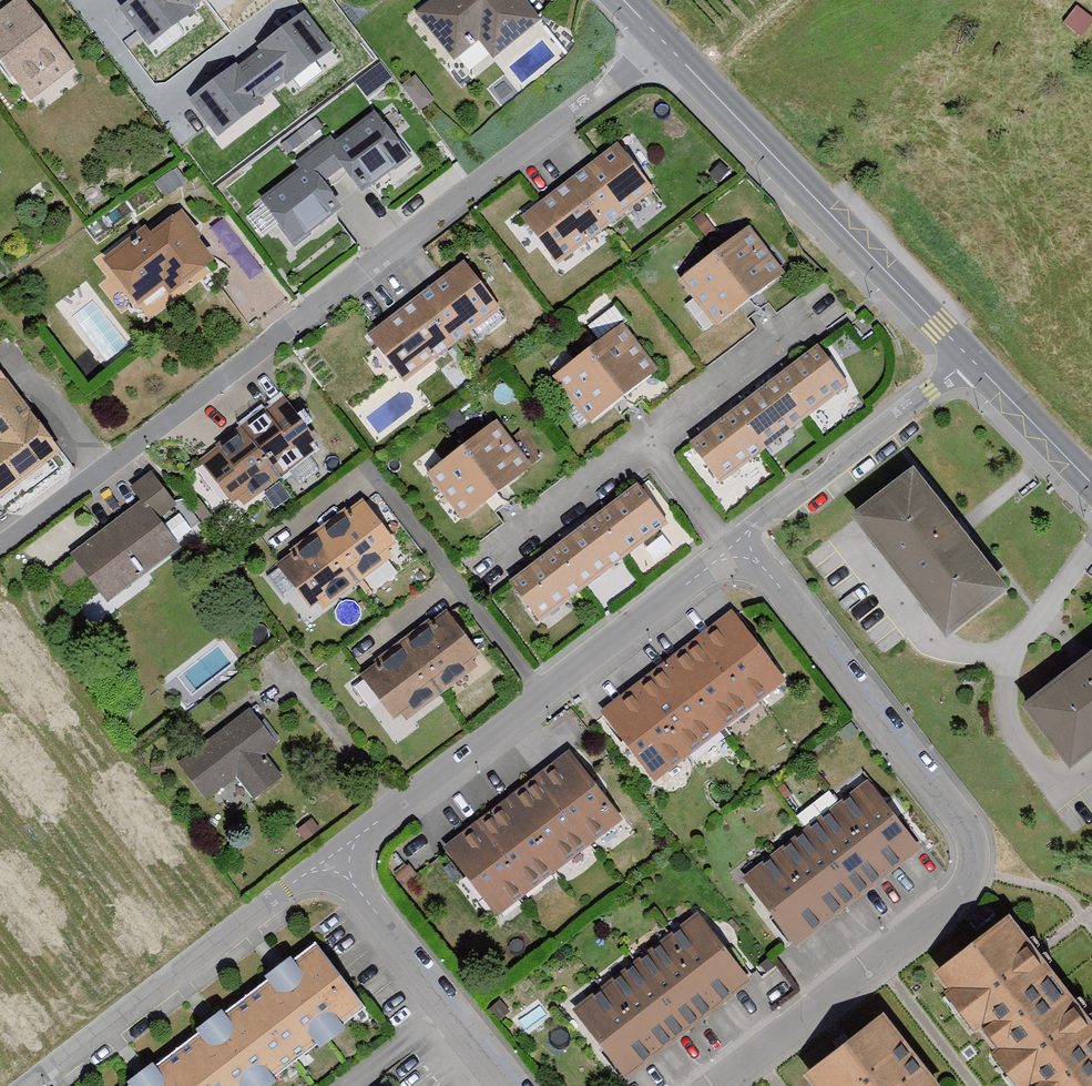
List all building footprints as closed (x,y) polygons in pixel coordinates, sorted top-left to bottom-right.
[(122,6),(148,42),(192,10),(190,7),(198,0),(130,0),(122,6)] [(425,21),(458,61),(484,40),(500,60),(541,27),(519,0),(451,0),(425,21)] [(0,22),(0,61),(34,105),(77,73),(24,4),(0,22)] [(286,81),(330,48),(303,14),(260,47),(263,50),(251,59),(272,87),(284,79),(286,81)] [(235,66),(191,98),(218,134),(261,102),(259,99),(272,87),(251,59),(237,70),(235,66)] [(318,157),(335,179),(348,169),(368,195),(411,163),(380,120),(337,152),(333,146),(318,157)] [(622,154),(575,189),(609,234),(655,200),(622,154)] [(266,206),(297,248),(344,213),(324,186),(335,179),(318,157),(301,169),(307,176),(266,206)] [(575,189),(528,224),(561,269),(609,234),(575,189)] [(110,264),(147,308),(173,287),(181,297),(219,265),(182,221),(157,241),(149,231),(110,264)] [(754,238),(724,260),(756,303),(786,280),(754,238)] [(724,260),(693,284),(725,326),(756,303),(724,260)] [(470,270),(422,306),(456,351),(504,316),(470,270)] [(422,306),(371,343),(405,388),(456,351),(422,306)] [(629,335),(598,358),(631,401),(662,377),(629,335)] [(820,354),(781,384),(809,422),(851,392),(820,354)] [(598,358),(565,384),(597,427),(631,401),(598,358)] [(23,403),(0,373),(0,419),(23,403)] [(809,422),(781,384),(737,416),(766,454),(809,422)] [(0,419),(0,502),(63,457),(23,403),(0,419)] [(285,406),(246,434),(285,485),(316,460),(311,453),(318,448),(285,406)] [(723,487),(766,454),(737,416),(695,449),(723,487)] [(500,433),(470,457),(501,498),(533,474),(500,433)] [(251,511),(285,485),(246,434),(206,465),(238,508),(245,503),(251,511)] [(470,457),(437,482),(468,523),(501,498),(470,457)] [(922,479),(863,523),(954,641),(1012,597),(922,479)] [(148,506),(52,580),(70,603),(95,584),(112,606),(180,553),(156,523),(173,510),(153,484),(139,495),(148,506)] [(630,560),(670,530),(644,494),(603,524),(630,560)] [(325,538),(363,587),(395,563),(391,557),(398,552),(364,508),(325,538)] [(587,592),(630,560),(603,524),(561,556),(587,592)] [(283,571),(315,612),(323,606),(328,613),(363,587),(325,538),(283,571)] [(544,624),(587,592),(561,556),(517,587),(544,624)] [(408,649),(444,701),(482,674),(475,665),(481,662),(450,619),(408,649)] [(736,620),(704,643),(753,710),(786,687),(736,620)] [(704,643),(669,670),(720,736),(753,710),(704,643)] [(408,649),(365,681),(396,724),(406,717),(411,723),(444,701),(408,649)] [(1074,761),(1091,747),(1091,655),(1029,703),(1074,761)] [(669,670),(640,693),(691,758),(720,736),(669,670)] [(640,693),(605,720),(656,785),(691,758),(640,693)] [(252,719),(179,771),(205,806),(240,781),(257,805),(284,786),(265,760),(276,752),(252,719)] [(569,762),(541,783),(593,850),(621,827),(569,762)] [(541,783),(510,807),(563,874),(593,850),(541,783)] [(837,813),(891,882),(921,858),(867,791),(837,813)] [(510,807),(477,832),(530,899),(563,874),(510,807)] [(809,835),(862,904),(891,882),(837,813),(809,835)] [(477,832),(448,855),(501,922),(530,899),(477,832)] [(779,859),(831,927),(862,904),(809,835),(779,859)] [(779,859),(748,883),(800,950),(831,927),(779,859)] [(668,947),(722,1012),(751,987),(697,923),(668,947)] [(1020,926),(948,982),(1004,1053),(1075,997),(1020,926)] [(638,971),(691,1037),(722,1012),(668,947),(638,971)] [(322,958),(255,1008),(300,1067),(367,1016),(322,958)] [(609,994),(660,1060),(691,1037),(638,971),(609,994)] [(579,1017),(630,1083),(660,1060),(609,994),(579,1017)] [(1004,1053),(1030,1085),(1083,1085),(1091,1079),(1091,1019),(1075,997),(1004,1053)] [(185,1059),(205,1085),(274,1085),(300,1067),(255,1008),(185,1059)] [(817,1083),(820,1085),(937,1085),(891,1026),(817,1083)] [(148,1085),(205,1085),(185,1059),(148,1085)]
